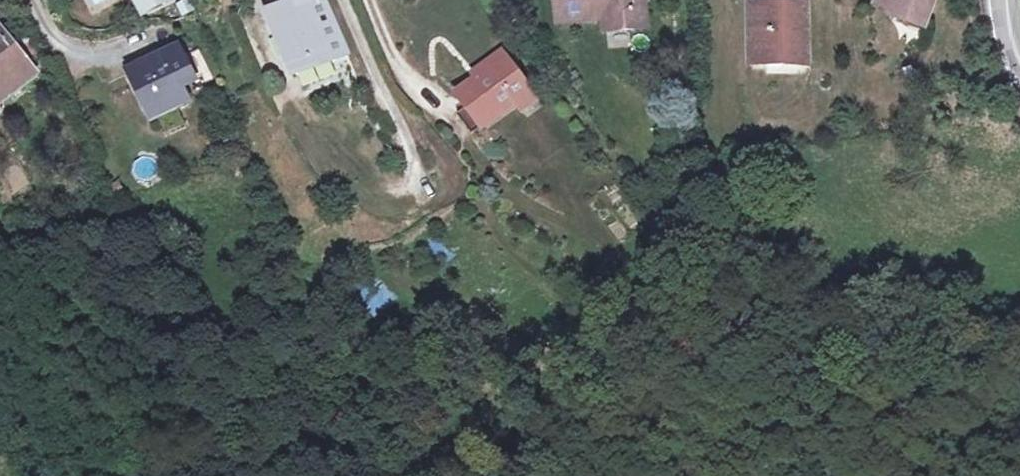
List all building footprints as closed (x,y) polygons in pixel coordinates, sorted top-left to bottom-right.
[(147,21),(175,7),(172,0),(137,0),(147,21)] [(324,0),(285,0),(286,0),(267,8),(292,72),(332,57),(331,55),(344,50),(324,0)] [(646,0),(563,0),(565,20),(606,18),(607,32),(647,30),(646,0)] [(911,20),(913,14),(930,19),(937,0),(886,0),(893,13),(911,20)] [(782,57),(803,57),(801,2),(753,3),(752,16),(744,21),(752,26),(752,55),(762,64),(783,64),(782,57)] [(744,3),(744,21),(752,16),(753,3),(744,3)] [(913,14),(911,20),(910,24),(927,30),(930,19),(913,14)] [(744,65),(762,64),(752,55),(752,26),(744,21),(744,65)] [(31,73),(5,38),(0,42),(0,95),(31,73)] [(166,64),(134,80),(157,124),(188,108),(181,94),(200,85),(186,56),(167,66),(166,64)] [(497,56),(482,66),(486,73),(502,62),(497,56)] [(488,112),(492,117),(509,105),(524,95),(502,62),(486,73),(482,66),(469,74),(473,80),(452,96),(471,123),(488,112)] [(31,73),(0,95),(0,103),(3,107),(37,81),(31,73)] [(529,101),(524,95),(509,105),(513,113),(529,101)] [(475,128),(492,117),(488,112),(471,123),(475,128)]
